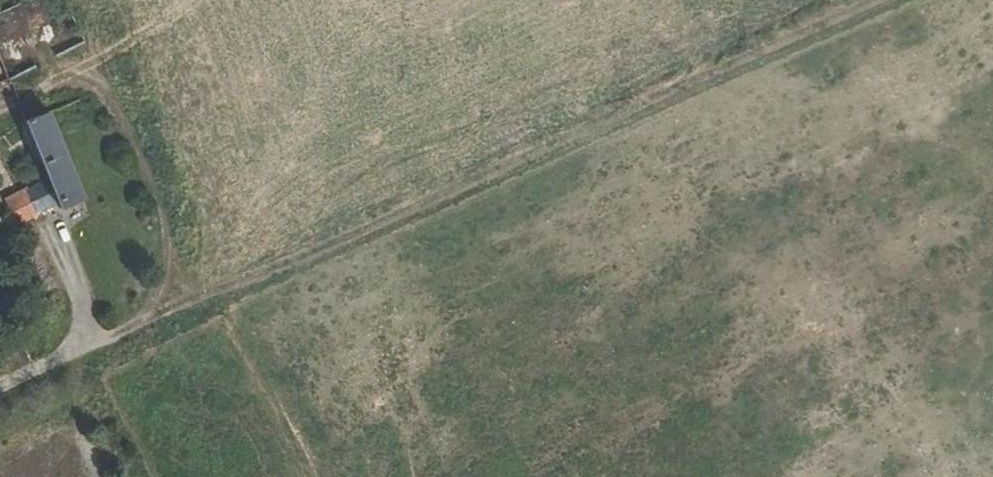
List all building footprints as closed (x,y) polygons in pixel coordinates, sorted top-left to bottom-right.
[(35,94),(14,102),(37,160),(21,169),(27,186),(32,197),(49,189),(52,194),(71,185),(35,94)]
